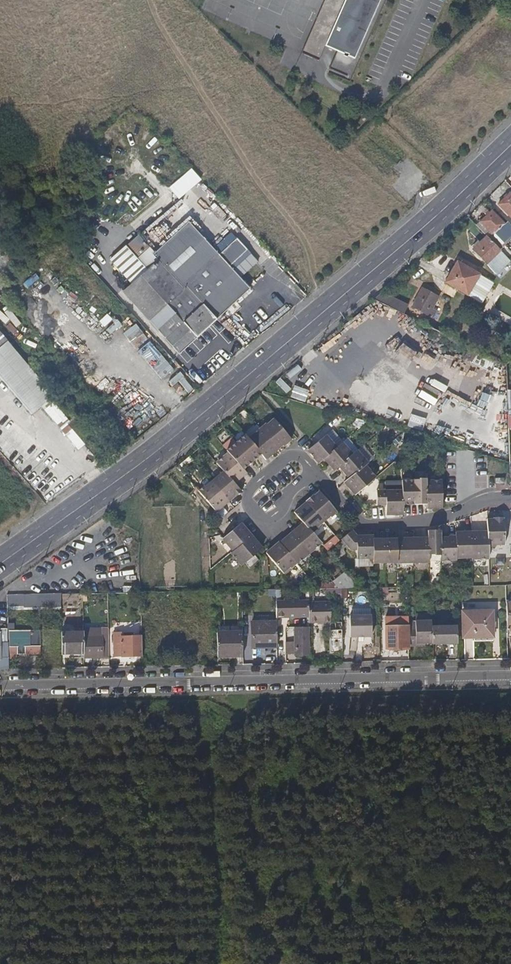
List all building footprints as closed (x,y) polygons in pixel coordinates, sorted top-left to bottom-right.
[(301,54),(319,62),(324,48),(337,53),(327,74),(349,83),(386,0),(324,0),(301,54)] [(497,204),(510,218),(510,195),(509,193),(497,204)] [(479,222),(501,245),(510,235),(510,226),(507,222),(505,224),(492,210),(479,222)] [(189,222),(155,253),(139,235),(110,260),(131,284),(123,292),(179,354),(250,289),(230,267),(219,255),(189,222)] [(486,236),(471,250),(485,265),(500,251),(486,236)] [(248,250),(237,238),(219,255),(230,267),(248,250)] [(494,283),(456,261),(444,282),(481,303),(494,283)] [(438,297),(421,288),(411,306),(432,318),(436,311),(432,309),(438,297)] [(382,291),(373,299),(403,314),(408,304),(382,291)] [(109,313),(100,321),(105,327),(114,319),(109,313)] [(138,323),(125,332),(134,346),(147,337),(138,323)] [(0,331),(0,376),(33,414),(42,406),(55,395),(0,331)] [(152,340),(140,349),(162,380),(175,371),(152,340)] [(350,346),(332,355),(334,360),(353,351),(350,346)] [(170,380),(174,385),(185,378),(181,373),(170,380)] [(282,378),(278,382),(287,393),(292,389),(282,378)] [(465,382),(458,390),(470,402),(477,394),(465,382)] [(363,395),(380,390),(377,384),(361,389),(363,395)] [(55,395),(42,406),(79,450),(85,445),(102,464),(109,458),(55,395)] [(18,399),(12,403),(20,413),(26,409),(18,399)] [(243,409),(239,412),(244,418),(248,415),(243,409)] [(273,418),(261,429),(278,449),(282,444),(283,445),(290,439),(273,418)] [(261,429),(249,439),(261,453),(266,459),(278,449),(261,429)] [(245,435),(236,442),(252,461),(261,453),(249,439),(245,435)] [(336,448),(325,435),(308,450),(319,462),(324,458),(336,448)] [(227,450),(229,453),(243,469),(252,461),(236,442),(227,450)] [(341,443),(336,448),(324,458),(334,471),(338,467),(351,455),(341,443)] [(356,451),(351,455),(338,467),(349,479),(364,466),(366,463),(356,451)] [(229,453),(217,463),(223,470),(234,483),(246,472),(243,469),(229,453)] [(374,477),(364,466),(349,479),(344,483),(354,494),(357,492),(374,477)] [(223,470),(211,481),(228,500),(235,494),(236,495),(241,491),(234,483),(223,470)] [(504,478),(496,478),(496,489),(504,489),(504,478)] [(413,480),(401,480),(402,489),(402,504),(414,504),(413,480)] [(425,480),(413,480),(414,504),(426,504),(425,482),(425,480)] [(204,485),(198,490),(216,511),(228,500),(211,481),(204,486),(204,485)] [(441,481),(425,482),(426,504),(426,508),(442,508),(442,491),(441,481)] [(402,489),(376,490),(377,505),(386,504),(387,513),(402,513),(402,504),(402,489)] [(305,500),(305,501),(323,521),(335,510),(318,491),(313,495),(312,494),(305,500)] [(305,501),(293,511),(302,522),(310,531),(323,521),(305,501)] [(487,518),(487,530),(488,544),(504,544),(503,518),(503,517),(493,517),(493,518),(487,518)] [(251,534),(240,522),(222,537),(233,550),(251,534)] [(302,522),(290,532),(308,552),(320,541),(310,531),(302,522)] [(352,529),(340,539),(350,550),(356,549),(357,558),(373,558),(373,538),(372,535),(356,534),(352,529)] [(428,529),(428,537),(428,554),(440,554),(440,535),(439,529),(428,529)] [(487,530),(471,531),(472,557),(488,557),(488,544),(487,530)] [(455,531),(455,535),(456,557),(472,557),(471,531),(455,531)] [(290,532),(278,543),(295,562),(308,552),(290,532)] [(262,547),(251,534),(233,550),(231,551),(241,564),(244,561),(254,554),(256,552),(262,547)] [(455,535),(440,535),(440,554),(440,560),(450,560),(450,559),(456,559),(456,557),(455,535)] [(222,538),(218,540),(229,553),(231,551),(233,550),(222,537),(222,538)] [(412,537),(396,538),(397,561),(413,561),(412,537)] [(428,537),(412,537),(413,561),(429,560),(428,554),(428,537)] [(384,538),(373,538),(373,558),(373,562),(385,562),(384,538)] [(396,538),(384,538),(385,562),(397,562),(397,561),(396,538)] [(278,543),(266,553),(283,572),(295,562),(278,543)] [(339,543),(330,550),(338,559),(346,552),(339,543)] [(258,560),(254,554),(244,561),(248,568),(258,560)] [(335,590),(353,587),(351,575),(333,577),(335,590)] [(16,594),(8,594),(8,605),(17,604),(16,594)] [(281,600),(275,601),(275,617),(308,616),(308,601),(308,600),(298,600),(298,598),(283,598),(283,600),(281,600)] [(330,601),(308,601),(308,616),(308,622),(330,622),(330,601)] [(492,610),(461,610),(462,637),(474,637),(493,637),(492,610)] [(370,614),(349,614),(349,636),(370,636),(370,614)] [(431,620),(414,620),(415,643),(432,643),(431,627),(431,620)] [(275,621),(250,622),(251,647),(259,647),(259,642),(276,642),(275,621)] [(395,625),(385,626),(385,648),(408,648),(408,625),(395,625)] [(294,641),(285,642),(285,654),(309,654),(308,626),(294,627),(294,641)] [(456,626),(431,627),(432,643),(456,642),(456,626)] [(40,629),(8,630),(8,641),(11,641),(11,646),(17,646),(17,653),(25,652),(25,646),(41,645),(40,629)] [(83,629),(83,631),(83,652),(83,659),(91,659),(92,661),(97,660),(97,659),(108,659),(108,629),(83,629)] [(241,630),(216,631),(217,655),(242,655),(241,630)] [(341,630),(330,630),(330,652),(341,652),(341,630)] [(83,631),(60,632),(61,653),(83,652),(83,631)] [(121,631),(113,631),(114,656),(142,655),(141,634),(121,636),(121,631)] [(1,659),(1,668),(8,668),(8,656),(1,656),(1,632),(0,632),(0,659),(1,659)]
